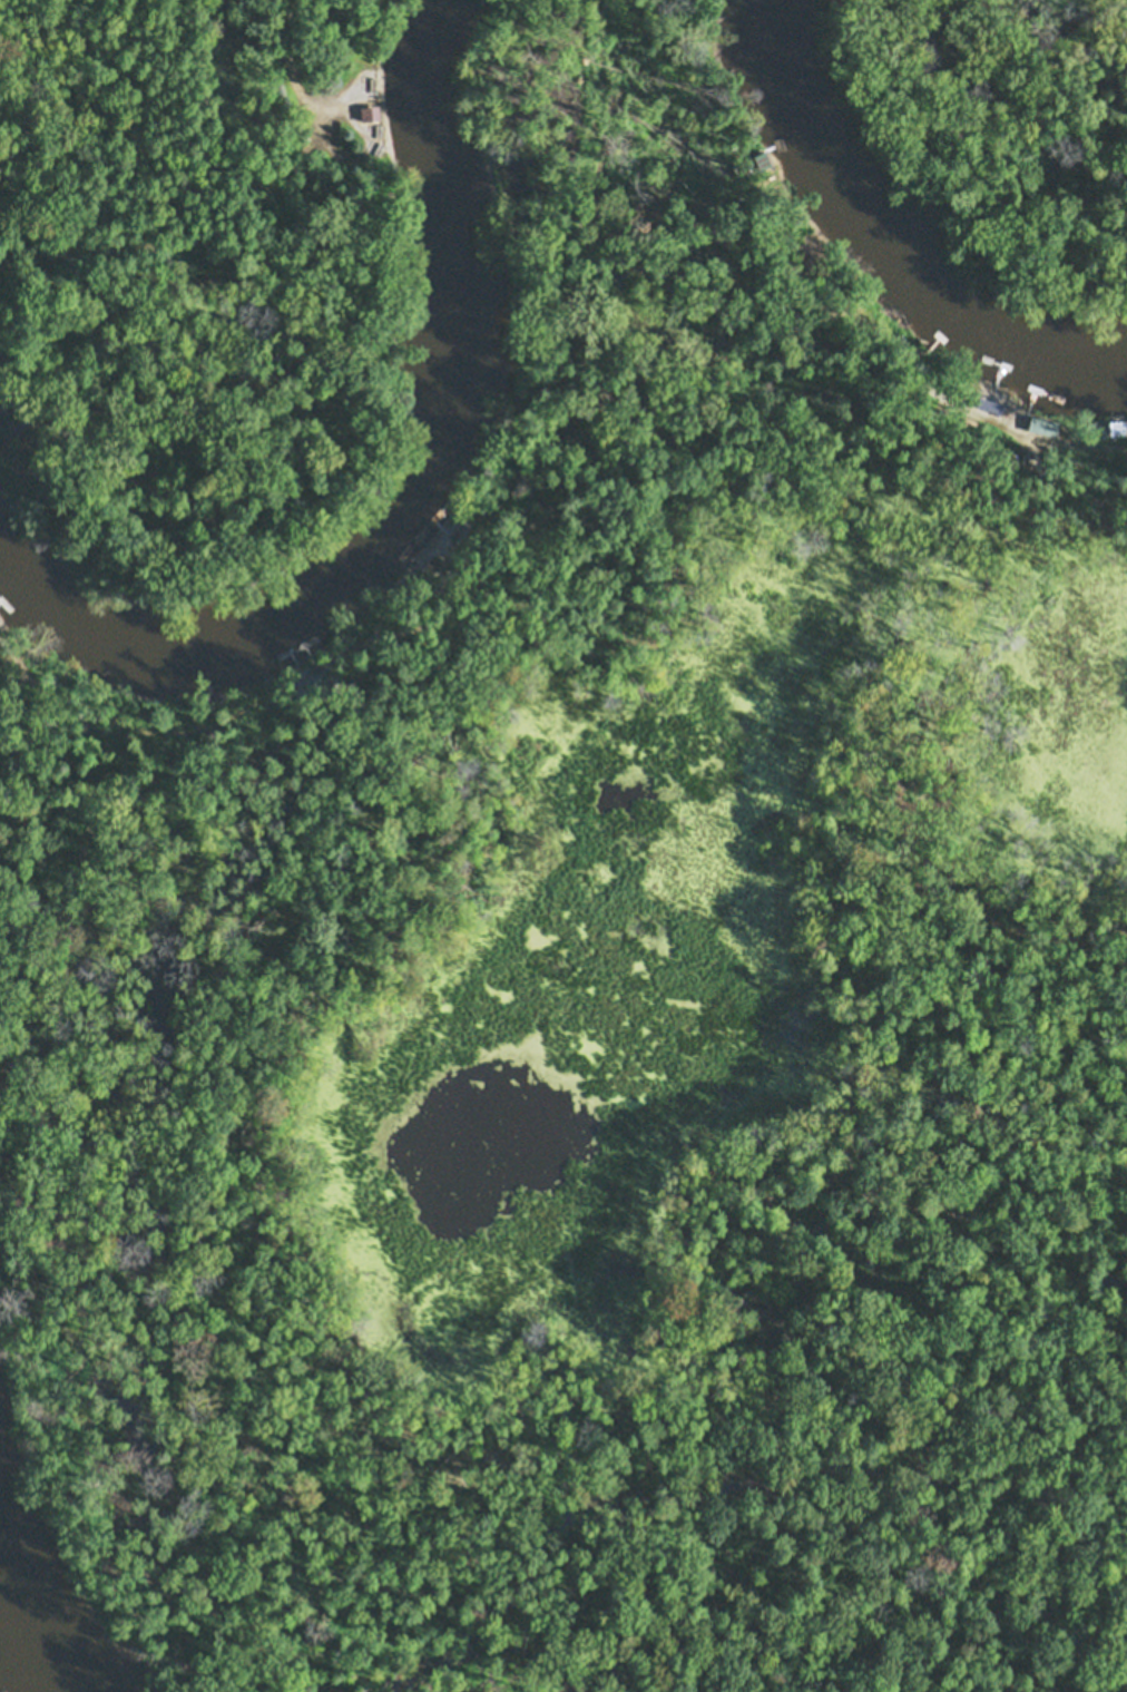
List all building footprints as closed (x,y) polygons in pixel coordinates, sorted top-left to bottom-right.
[(362,98),(362,86),(371,86),(371,94),(372,94),(372,98),(370,98),(371,99),(369,99),(369,100),(366,100),(366,98),(362,98)] [(764,146),(771,160),(761,166),(754,151),(764,146)] [(811,234),(824,223),(832,233),(817,244),(811,234)] [(821,258),(816,263),(805,252),(801,256),(794,250),(805,241),(821,258)] [(891,331),(895,326),(921,358),(917,361),(891,331)] [(981,380),(994,387),(991,392),(984,389),(983,392),(980,390),(981,388),(978,387),(981,380)] [(1030,411),(1059,417),(1056,432),(1027,426),(1030,411)] [(1108,417),(1126,417),(1126,430),(1108,430),(1108,417)] [(451,535),(464,518),(471,524),(459,540),(451,535)] [(327,663),(333,673),(307,687),(302,677),(327,663)]
